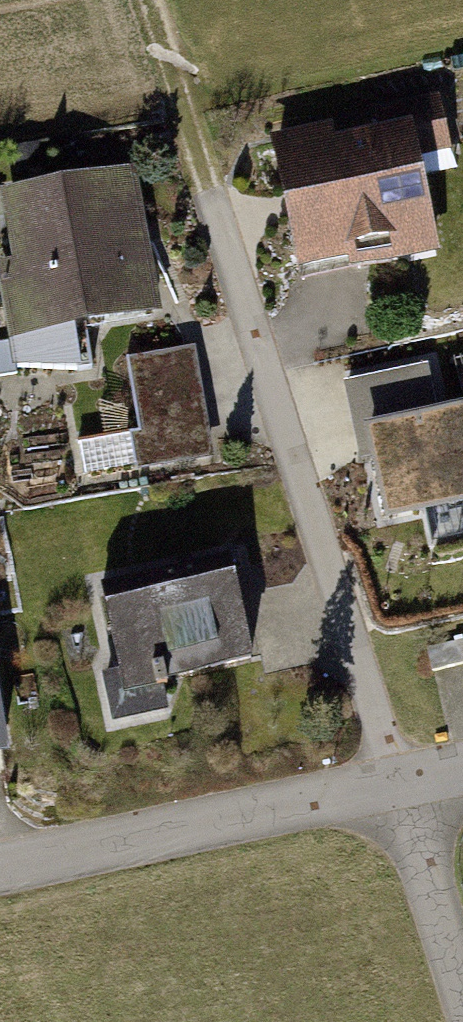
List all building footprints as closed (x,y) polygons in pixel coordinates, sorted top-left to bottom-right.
[(333,126),(272,140),(303,277),(440,246),(420,156),(458,147),(446,95),(372,111),(377,132),(337,141),(333,126)] [(0,195),(0,199),(13,263),(0,265),(0,301),(10,349),(166,317),(135,168),(0,195)] [(196,348),(132,359),(152,468),(216,456),(196,348)] [(358,424),(384,534),(462,515),(462,399),(358,424)] [(229,544),(102,571),(122,665),(105,669),(115,719),(169,708),(162,676),(252,657),(229,544)]
